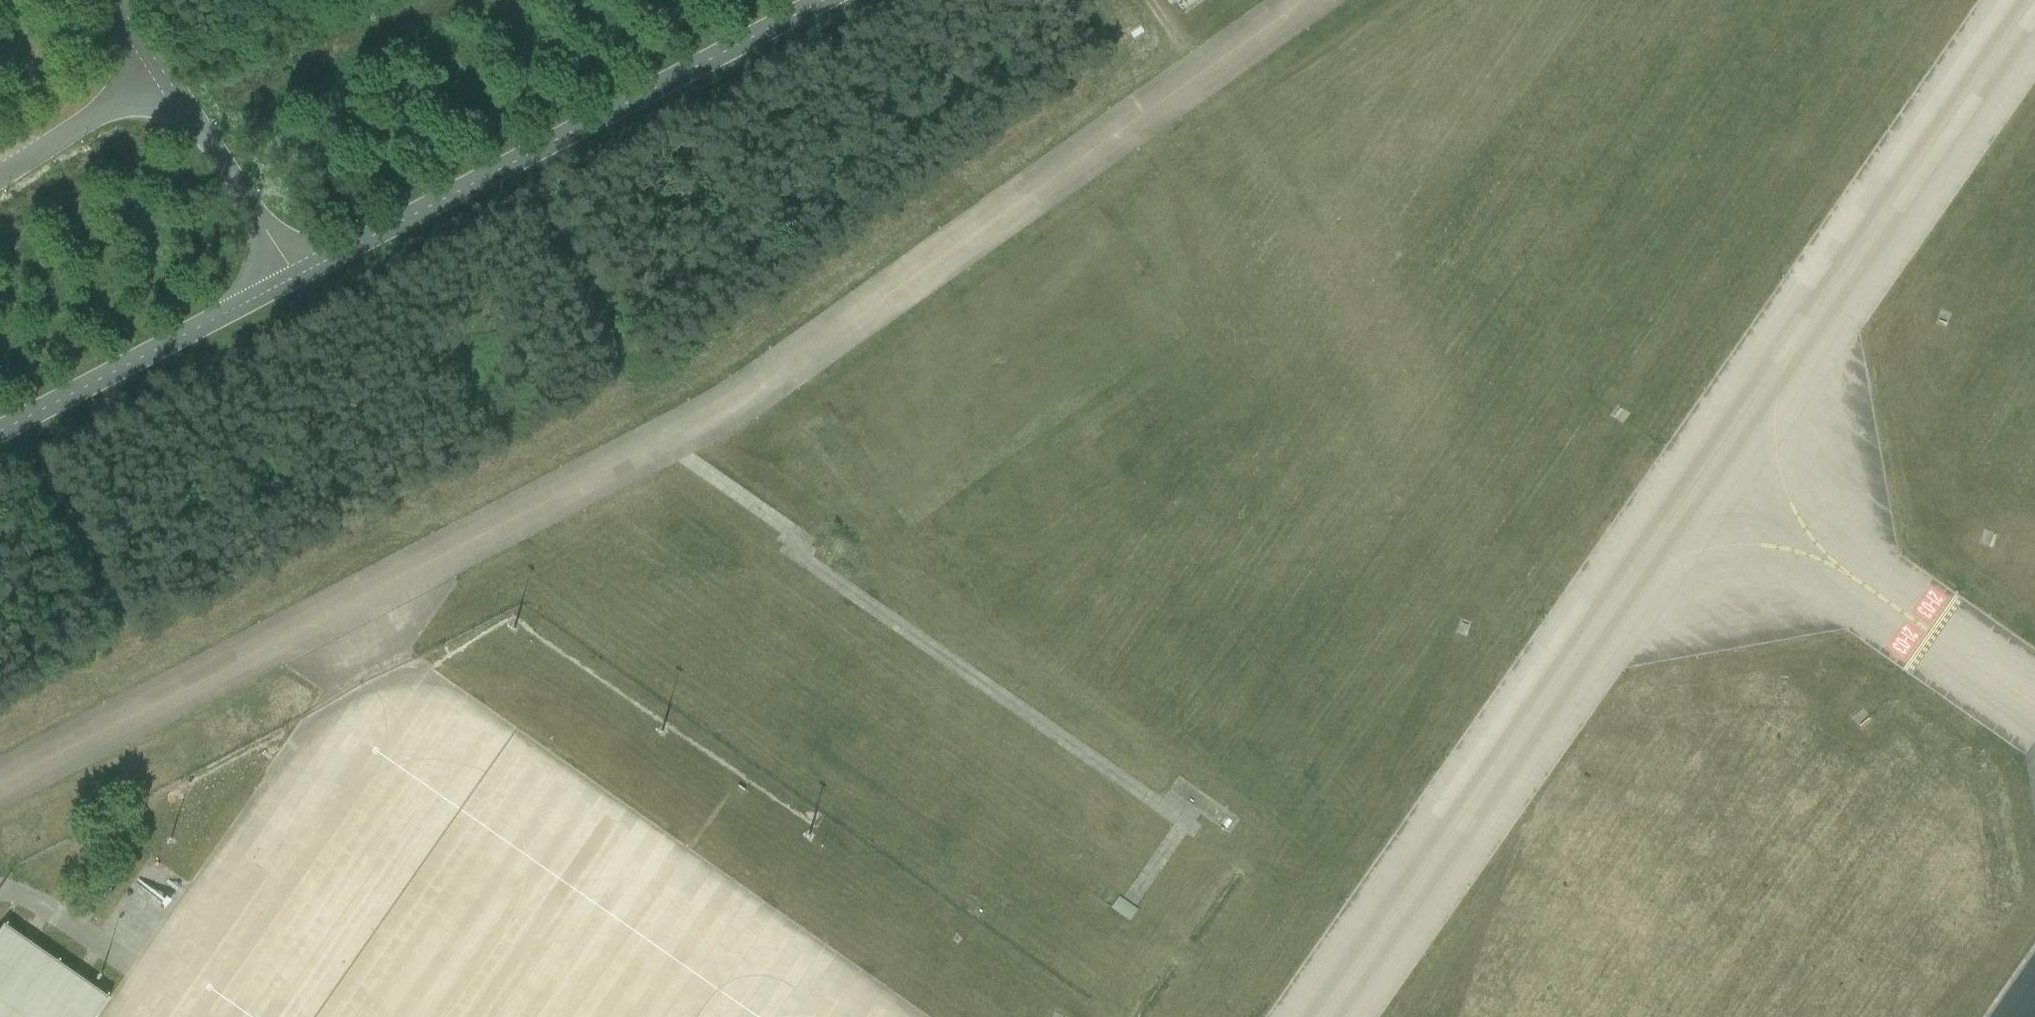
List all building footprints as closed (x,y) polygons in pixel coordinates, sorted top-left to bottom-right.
[(84,917),(90,922),(95,915),(88,910),(84,917)] [(0,932),(0,1016),(97,1016),(110,998),(5,924),(0,932)]
